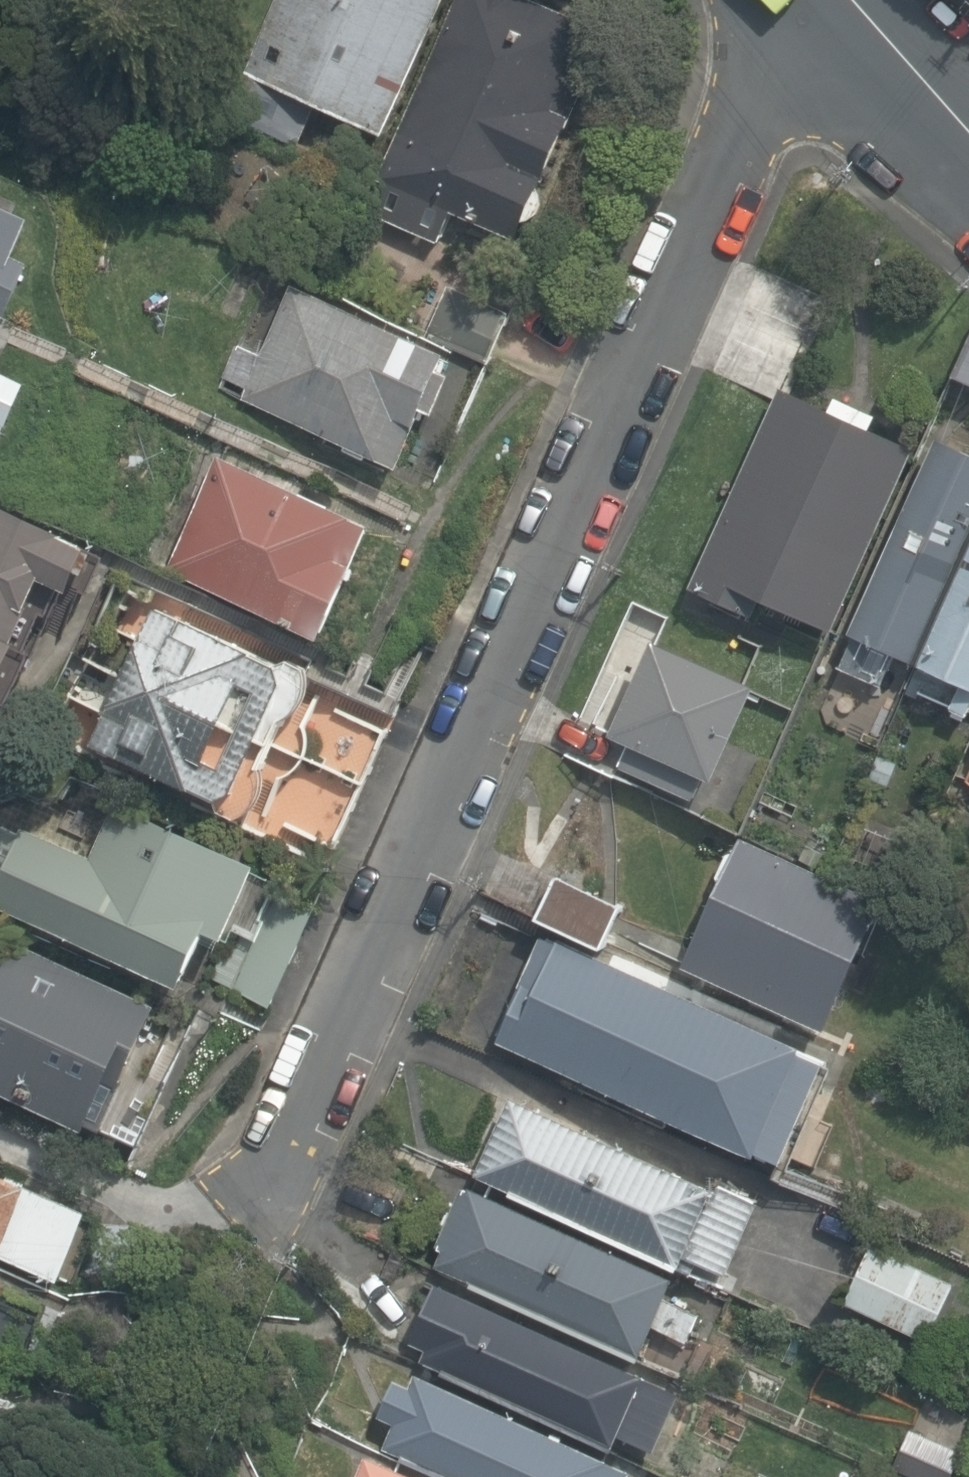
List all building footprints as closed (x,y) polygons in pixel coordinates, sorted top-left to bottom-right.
[(441,0),(261,0),(233,62),(383,129),(441,0)] [(367,202),(436,231),(450,200),(513,227),(600,25),(542,0),(454,0),(367,202)] [(5,284),(27,295),(54,239),(0,213),(0,295),(5,284)] [(228,395),(410,477),(429,434),(450,444),(485,366),(295,281),(272,332),(231,313),(212,356),(240,369),(228,395)] [(957,387),(968,391),(968,352),(957,387)] [(0,365),(0,409),(19,418),(36,383),(0,365)] [(882,448),(898,414),(835,385),(819,420),(784,404),(693,606),(748,631),(760,605),(849,645),(928,469),(882,448)] [(214,441),(161,559),(322,631),(375,513),(214,441)] [(859,643),(968,691),(968,458),(944,447),(859,643)] [(118,561),(0,502),(0,693),(42,714),(118,561)] [(118,561),(42,714),(228,806),(240,813),(316,660),(118,561)] [(194,998),(204,978),(239,996),(296,883),(286,878),(303,844),(240,813),(228,806),(211,840),(162,816),(172,795),(117,767),(75,853),(0,816),(0,901),(194,998)] [(760,836),(695,977),(838,1042),(902,901),(760,836)] [(560,931),(504,1050),(786,1181),(842,1062),(560,931)] [(114,1151),(179,1020),(1,933),(0,936),(0,1095),(114,1151)] [(509,1084),(472,1166),(736,1285),(773,1203),(509,1084)] [(70,1300),(108,1215),(0,1167),(0,1268),(56,1293),(70,1300)] [(685,1287),(691,1276),(473,1176),(435,1261),(684,1375),(717,1302),(685,1287)] [(875,1240),(849,1309),(941,1345),(967,1276),(875,1240)] [(0,1268),(0,1371),(18,1379),(56,1293),(0,1268)] [(444,1278),(411,1352),(638,1454),(671,1380),(444,1278)] [(381,1437),(471,1476),(623,1476),(627,1468),(410,1372),(381,1437)] [(351,1476),(430,1476),(364,1448),(351,1476)]
